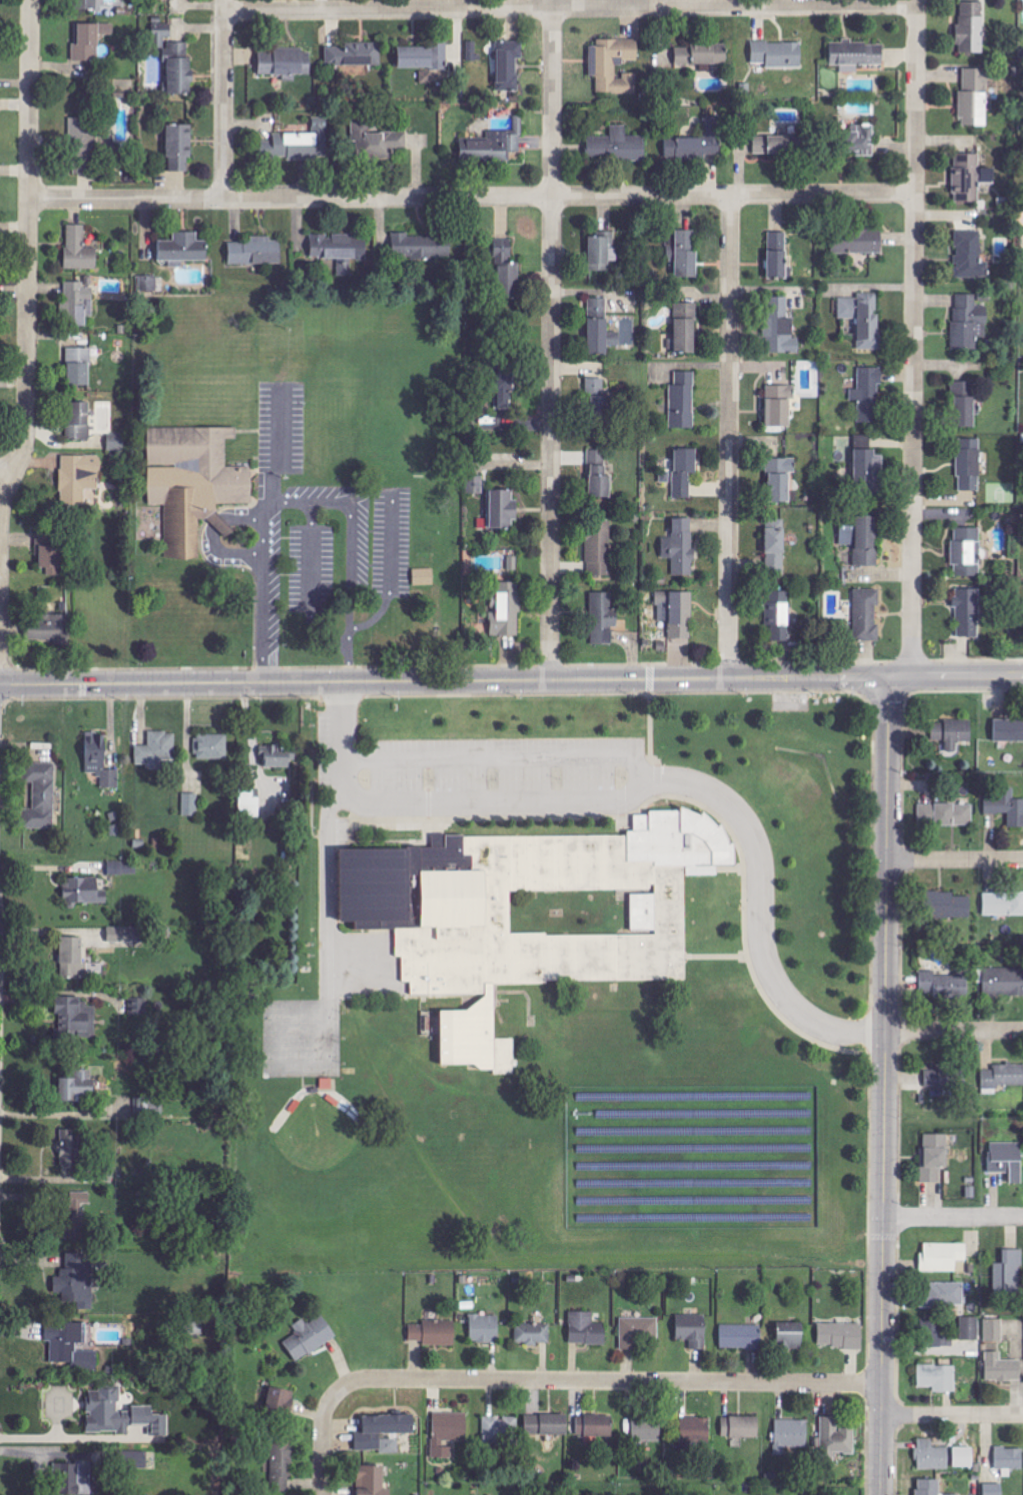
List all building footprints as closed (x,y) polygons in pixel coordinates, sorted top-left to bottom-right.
[(75,11),(98,10),(98,0),(75,0),(75,11)] [(984,54),(985,3),(960,3),(959,54),(984,54)] [(100,62),(101,35),(114,36),(114,25),(75,24),(74,61),(100,62)] [(166,38),(172,39),(172,24),(154,24),(154,48),(166,49),(166,38)] [(831,44),(832,66),(841,66),(841,73),(859,73),(858,66),(885,66),(884,44),(853,44),(853,39),(843,40),(843,43),(831,44)] [(637,94),(638,74),(624,74),(624,79),(616,79),(617,63),(639,63),(639,40),(598,40),(598,46),(590,46),(590,77),(597,77),(597,94),(637,94)] [(479,42),(467,42),(468,62),(479,61),(479,42)] [(519,91),(519,59),(524,59),(523,42),(498,42),(498,92),(519,91)] [(767,69),(803,68),(803,42),(753,43),(753,64),(767,64),(767,69)] [(169,95),(193,95),(194,60),(189,60),(189,44),(169,44),(169,95)] [(400,48),(400,70),(421,70),(421,83),(433,83),(433,71),(447,70),(447,44),(434,44),(434,48),(400,48)] [(326,46),(326,68),(382,66),(381,45),(326,46)] [(729,47),(676,46),(675,65),(706,66),(706,65),(729,66),(729,47)] [(260,75),(312,76),(312,51),(260,50),(260,75)] [(962,128),(989,128),(989,70),(963,70),(962,128)] [(515,132),(490,132),(490,141),(462,141),(462,162),(508,162),(508,153),(523,153),(522,117),(515,117),(515,132)] [(666,139),(666,161),(706,161),(706,156),(723,156),(723,117),(705,117),(705,139),(666,139)] [(70,118),(69,162),(95,162),(96,119),(70,118)] [(274,134),(274,141),(261,141),(261,159),(328,160),(328,118),(314,118),(314,135),(274,134)] [(875,126),(851,125),(851,156),(875,156),(875,126)] [(193,159),(193,126),(168,126),(169,173),(189,173),(189,160),(193,159)] [(611,137),(589,137),(589,160),(646,160),(646,137),(627,136),(627,126),(611,126),(611,137)] [(755,136),(755,155),(805,156),(805,137),(755,136)] [(996,183),(996,170),(981,169),(981,155),(955,155),(955,203),(980,204),(980,183),(996,183)] [(98,270),(98,249),(86,249),(86,226),(67,226),(67,270),(98,270)] [(698,279),(698,231),(677,231),(677,279),(698,279)] [(983,231),(956,232),(957,279),(989,279),(989,265),(983,265),(983,231)] [(884,253),(884,232),(870,232),(870,234),(833,235),(833,255),(884,253)] [(788,280),(788,233),(769,234),(770,280),(788,280)] [(208,262),(207,242),(198,242),(198,234),(175,234),(175,242),(159,242),(160,262),(208,262)] [(409,238),(409,234),(393,234),(394,263),(452,262),(451,237),(409,238)] [(590,235),(591,271),(617,270),(616,235),(590,235)] [(339,260),(339,277),(355,277),(355,263),(369,263),(369,237),(334,237),(334,236),(312,236),(311,260),(339,260)] [(229,243),(230,266),(282,265),(282,242),(273,242),(273,237),(251,238),(251,243),(229,243)] [(496,240),(498,294),(523,294),(522,263),(513,263),(513,240),(496,240)] [(138,296),(157,296),(157,277),(139,276),(138,296)] [(85,283),(66,282),(65,327),(88,327),(88,317),(94,317),(95,288),(85,288),(85,283)] [(880,294),(859,294),(859,349),(880,349),(880,294)] [(954,349),(979,349),(979,335),(989,335),(989,307),(978,307),(978,295),(954,295),(954,349)] [(789,298),(768,298),(769,354),(801,354),(800,339),(794,339),(794,319),(789,319),(789,298)] [(609,354),(609,346),(621,347),(621,333),(608,333),(608,299),(590,299),(589,354),(609,354)] [(858,320),(859,299),(840,299),(839,319),(858,320)] [(697,355),(698,305),(677,305),(676,355),(697,355)] [(91,349),(68,349),(69,384),(92,384),(91,349)] [(497,407),(514,407),(515,363),(498,362),(497,407)] [(882,367),(859,367),(859,388),(851,388),(851,401),(859,401),(859,422),(881,422),(882,367)] [(670,385),(671,428),(696,427),(695,371),(676,371),(676,384),(670,385)] [(613,408),(613,393),(605,393),(605,377),(587,378),(588,409),(613,408)] [(976,427),(977,382),(957,381),(956,426),(976,427)] [(767,385),(768,427),(792,426),(791,399),(795,399),(795,384),(767,385)] [(90,401),(67,402),(68,439),(91,438),(90,401)] [(166,558),(200,558),(200,520),(209,521),(209,538),(217,555),(231,555),(231,527),(218,504),(218,503),(250,503),(253,502),(253,466),(228,466),(228,438),(237,438),(237,427),(149,427),(149,466),(150,466),(150,505),(166,505),(166,558)] [(982,439),(959,438),(959,490),(981,491),(982,439)] [(698,449),(675,448),(674,498),(691,498),(692,474),(697,474),(698,449)] [(613,496),(613,475),(607,475),(607,449),(590,449),(590,496),(613,496)] [(885,455),(875,455),(876,449),(857,449),(856,489),(884,490),(885,455)] [(62,455),(62,506),(84,506),(84,491),(101,491),(101,454),(62,455)] [(769,458),(770,502),(792,501),(791,472),(796,472),(796,458),(769,458)] [(483,475),(467,475),(467,493),(483,493),(483,475)] [(490,528),(511,528),(512,520),(518,521),(519,500),(514,500),(514,490),(490,489),(489,515),(490,515),(490,528)] [(1015,494),(988,494),(988,503),(1015,504),(1015,494)] [(855,565),(878,565),(879,515),(858,515),(858,525),(842,525),(841,545),(856,545),(855,565)] [(673,575),(693,575),(694,518),(674,518),(673,537),(663,537),(663,558),(673,558),(673,575)] [(767,572),(785,573),(786,519),(768,519),(767,572)] [(611,575),(611,521),(588,521),(586,575),(611,575)] [(982,528),(954,527),(954,566),(956,566),(955,576),(981,576),(982,528)] [(37,532),(36,555),(41,556),(40,567),(48,567),(48,575),(61,575),(61,532),(37,532)] [(509,571),(518,571),(518,556),(509,556),(509,571)] [(414,568),(415,585),(435,585),(435,568),(414,568)] [(521,582),(499,582),(499,613),(491,613),(491,635),(521,636),(521,582)] [(855,641),(879,640),(879,589),(855,589),(855,641)] [(981,637),(980,589),(956,589),(956,637),(981,637)] [(768,627),(772,627),(772,641),(790,641),(789,591),(767,591),(768,627)] [(693,592),(658,592),(658,620),(670,621),(670,638),(693,638),(693,592)] [(613,593),(592,593),(591,644),(613,644),(613,627),(618,627),(619,609),(613,609),(613,593)] [(54,640),(54,645),(71,644),(70,614),(49,615),(50,623),(32,623),(32,640),(54,640)] [(995,741),(1022,742),(1022,719),(995,719),(995,741)] [(933,721),(933,741),(948,740),(948,752),(959,752),(959,742),(973,741),(973,720),(933,721)] [(177,732),(149,732),(149,745),(137,746),(137,764),(150,764),(150,769),(163,769),(163,760),(177,760),(177,732)] [(87,774),(103,774),(102,788),(119,788),(120,769),(107,769),(107,734),(87,733),(87,774)] [(196,759),(229,760),(229,735),(197,734),(196,759)] [(292,768),(292,752),(281,752),(282,745),(266,745),(266,767),(292,768)] [(55,763),(25,763),(26,782),(34,782),(34,808),(25,809),(25,829),(56,828),(55,763)] [(256,788),(241,787),(240,816),(261,817),(261,797),(255,797),(256,788)] [(1010,814),(1010,828),(1022,828),(1022,823),(1022,800),(1014,800),(1014,789),(999,789),(999,796),(986,796),(986,814),(1010,814)] [(184,816),(198,815),(198,793),(184,794),(184,816)] [(974,803),(920,804),(920,826),(974,825),(974,803)] [(406,1003),(694,999),(694,847),(466,847),(466,879),(402,879),(406,1003)] [(109,875),(137,874),(137,861),(109,861),(109,875)] [(972,921),(972,897),(955,896),(956,892),(931,892),(930,920),(972,921)] [(985,916),(1022,915),(1022,893),(984,894),(985,916)] [(146,942),(145,927),(108,928),(109,942),(146,942)] [(62,977),(85,978),(85,937),(62,937),(62,977)] [(1022,996),(1022,968),(984,969),(984,997),(1022,996)] [(969,975),(934,976),(934,971),(921,971),(921,993),(935,993),(935,997),(969,997),(969,975)] [(95,1038),(95,1004),(82,1003),(82,997),(60,997),(59,1038),(95,1038)] [(983,1087),(1022,1086),(1022,1064),(994,1065),(995,1070),(983,1070),(983,1087)] [(940,1090),(960,1090),(961,1069),(941,1068),(940,1090)] [(94,1070),(77,1070),(77,1078),(60,1079),(61,1102),(95,1101),(94,1070)] [(925,1087),(939,1088),(939,1071),(925,1070),(925,1087)] [(135,1098),(136,1117),(149,1116),(149,1097),(135,1098)] [(61,1130),(62,1166),(81,1165),(80,1129),(61,1130)] [(949,1135),(923,1135),(923,1183),(941,1183),(940,1169),(949,1169),(949,1135)] [(990,1143),(990,1173),(1011,1173),(1012,1184),(1022,1184),(1022,1167),(1022,1143),(990,1143)] [(86,1239),(87,1211),(92,1211),(92,1192),(69,1192),(69,1239),(86,1239)] [(968,1244),(925,1244),(925,1253),(922,1253),(921,1272),(958,1272),(958,1261),(968,1261),(968,1244)] [(995,1264),(995,1294),(1022,1294),(1022,1250),(1004,1250),(1004,1263),(995,1264)] [(94,1309),(94,1254),(67,1254),(67,1269),(61,1269),(61,1303),(78,1303),(78,1309),(94,1309)] [(965,1283),(927,1283),(927,1292),(922,1292),(922,1307),(965,1307),(965,1283)] [(571,1345),(607,1345),(607,1324),(595,1323),(595,1312),(571,1312),(571,1345)] [(284,1342),(298,1363),(338,1336),(322,1314),(309,1323),(305,1318),(293,1326),(298,1333),(284,1342)] [(499,1315),(471,1316),(472,1343),(500,1343),(499,1315)] [(708,1316),(678,1315),(677,1340),(691,1340),(691,1350),(707,1350),(708,1316)] [(659,1318),(621,1318),(621,1350),(638,1350),(639,1340),(659,1341),(659,1318)] [(980,1318),(962,1318),(962,1341),(980,1341),(980,1318)] [(1003,1342),(1004,1320),(986,1319),(985,1342),(1003,1342)] [(927,1347),(954,1347),(954,1336),(943,1336),(943,1320),(927,1320),(927,1347)] [(410,1325),(410,1341),(425,1341),(425,1346),(456,1346),(457,1321),(423,1321),(423,1325),(410,1325)] [(51,1363),(74,1363),(74,1369),(99,1369),(99,1351),(78,1351),(78,1344),(86,1344),(86,1323),(46,1323),(46,1342),(51,1342),(51,1363)] [(804,1323),(779,1324),(779,1349),(805,1348),(804,1323)] [(864,1324),(819,1323),(819,1348),(864,1348),(864,1324)] [(516,1344),(551,1344),(551,1324),(517,1324),(516,1344)] [(721,1349),(763,1349),(763,1326),(722,1325),(721,1349)] [(1003,1352),(987,1352),(987,1382),(1022,1381),(1022,1367),(1022,1360),(1003,1361),(1003,1352)] [(918,1387),(934,1387),(934,1392),(957,1392),(956,1365),(918,1365),(918,1387)] [(264,1412),(292,1418),(296,1393),(269,1388),(264,1412)] [(89,1434),(132,1432),(131,1412),(121,1412),(121,1390),(88,1391),(89,1434)] [(168,1415),(155,1416),(154,1406),(134,1407),(134,1426),(151,1425),(151,1436),(169,1436),(168,1415)] [(429,1456),(430,1411),(465,1411),(464,1439),(440,1439),(440,1445),(450,1445),(450,1457),(429,1456)] [(364,1417),(364,1432),(356,1432),(357,1453),(399,1451),(399,1439),(383,1440),(383,1435),(416,1434),(415,1415),(364,1417)] [(569,1435),(569,1415),(526,1416),(527,1436),(569,1435)] [(613,1437),(614,1416),(577,1416),(577,1436),(613,1437)] [(484,1418),(484,1442),(519,1441),(519,1417),(484,1418)] [(723,1438),(760,1439),(760,1417),(723,1417),(723,1438)] [(857,1454),(856,1430),(839,1430),(839,1417),(822,1418),(822,1456),(836,1456),(836,1454),(857,1454)] [(634,1418),(633,1442),(661,1442),(662,1419),(634,1418)] [(680,1419),(681,1447),(712,1446),(711,1418),(680,1419)] [(775,1451),(809,1452),(809,1421),(776,1420),(775,1451)] [(293,1492),(293,1444),(273,1444),(272,1492),(293,1492)] [(917,1470),(950,1470),(951,1447),(918,1446),(917,1470)] [(975,1448),(955,1448),(955,1467),(974,1468),(975,1448)] [(996,1448),(996,1469),(1022,1470),(1022,1449),(996,1448)] [(92,1463),(58,1463),(58,1494),(92,1494),(92,1463)] [(359,1467),(359,1494),(392,1494),(392,1489),(385,1489),(385,1466),(359,1467)] [(941,1494),(941,1480),(919,1480),(919,1494),(957,1494),(941,1494)] [(1004,1484),(985,1484),(985,1494),(1004,1494),(1004,1484)]
